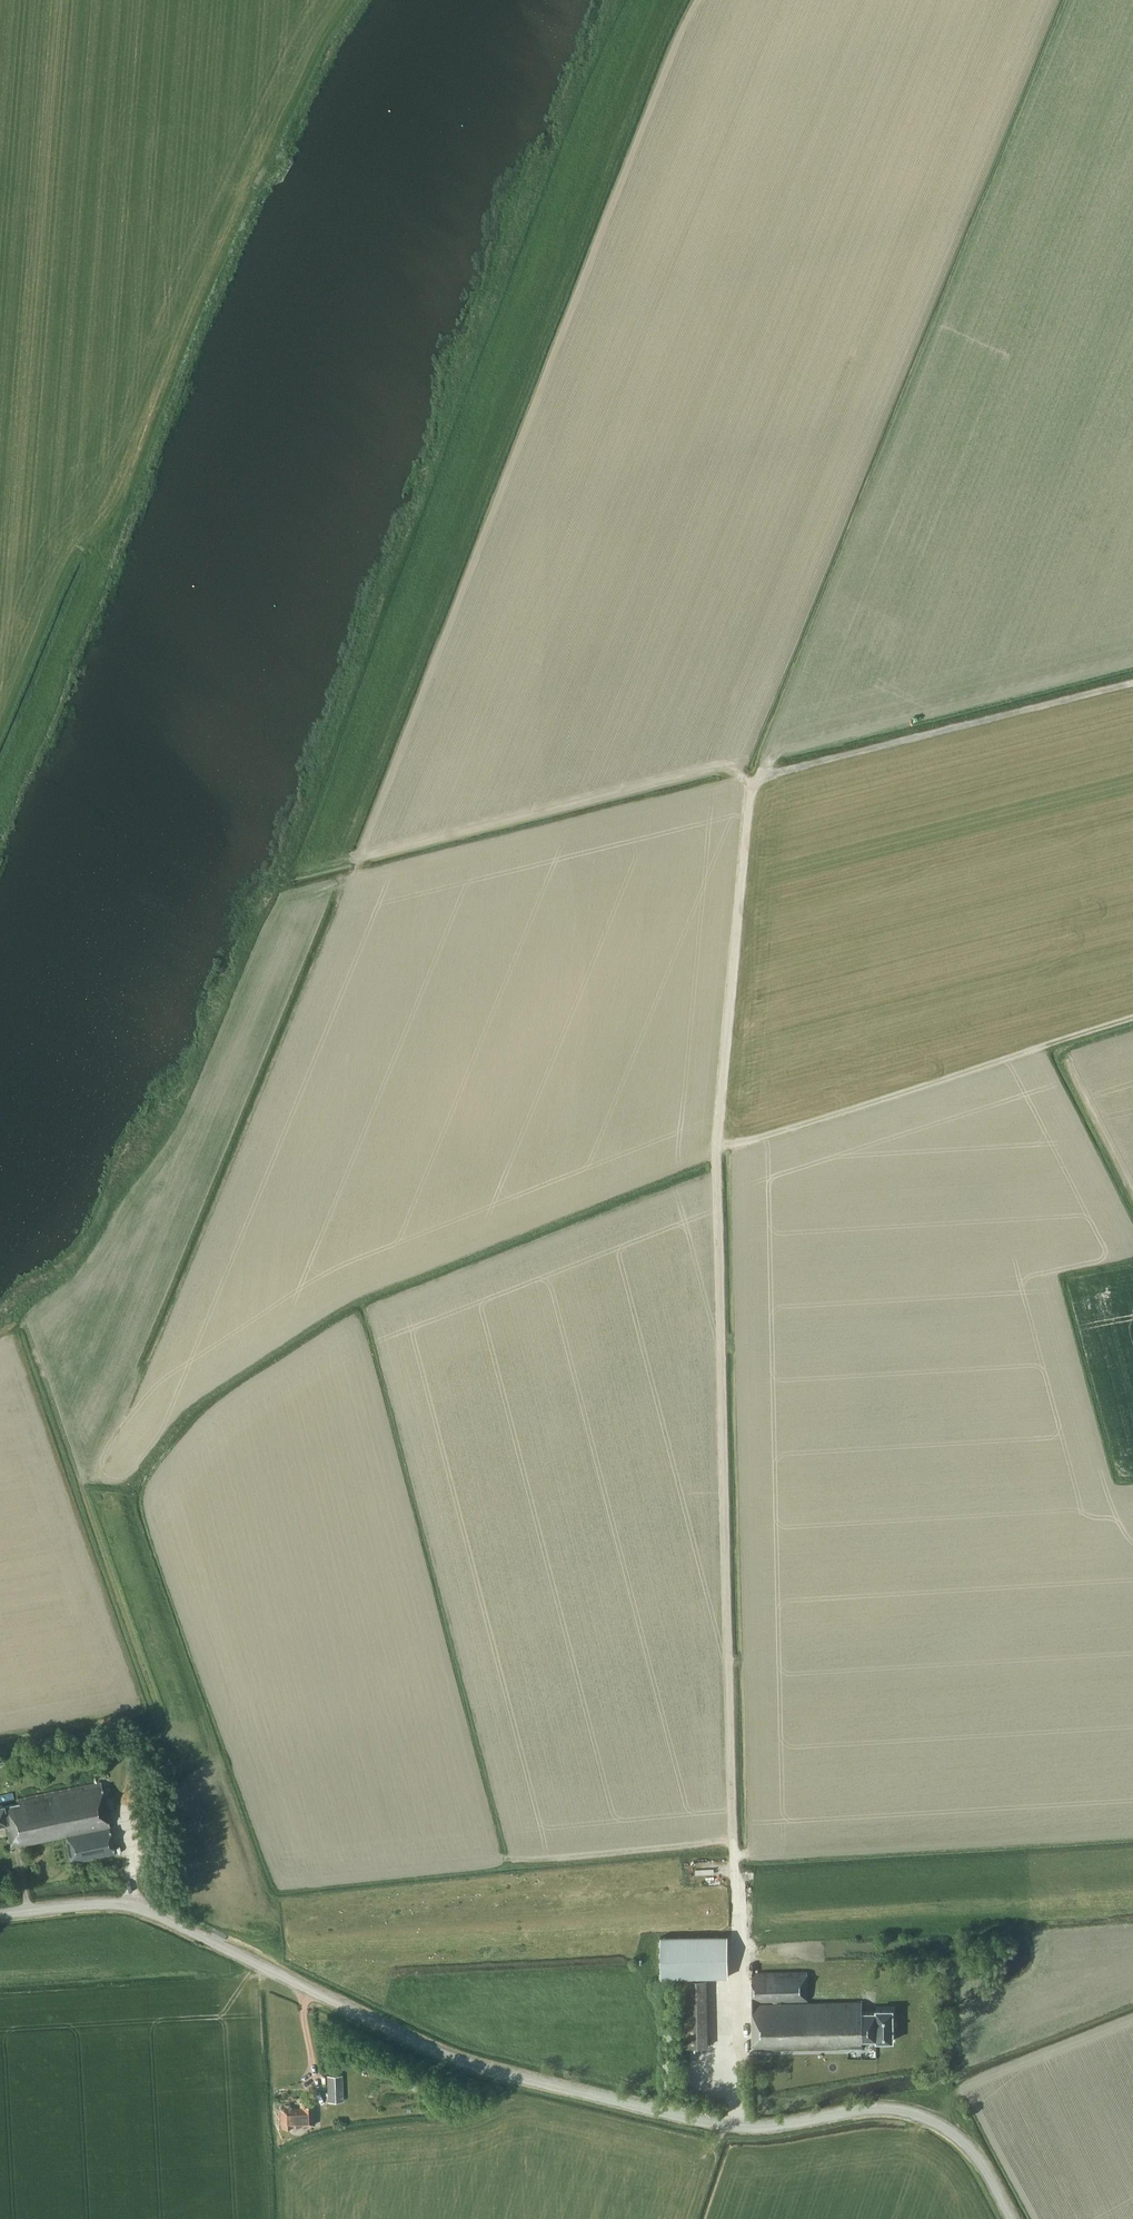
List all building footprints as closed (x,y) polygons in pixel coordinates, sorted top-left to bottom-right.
[(114,1854),(101,1782),(19,1798),(20,1802),(0,1806),(0,1824),(7,1822),(12,1847),(66,1836),(71,1862),(114,1854)] [(214,1928),(211,1935),(224,1941),(227,1935),(214,1928)] [(727,1935),(661,1937),(661,1978),(728,1976),(727,1935)] [(876,2041),(893,2041),(893,2009),(876,2009),(876,2011),(862,2011),(862,2001),(807,2003),(807,1972),(752,1973),(753,2049),(863,2047),(863,2039),(876,2038),(876,2041)] [(708,2046),(707,1979),(678,1979),(679,2047),(708,2046)] [(327,2075),(328,2101),(343,2100),(342,2074),(327,2075)] [(281,2126),(293,2126),(293,2124),(304,2123),(304,2124),(315,2124),(314,2102),(300,2102),(300,2108),(293,2109),(292,2108),(281,2108),(281,2126)]
